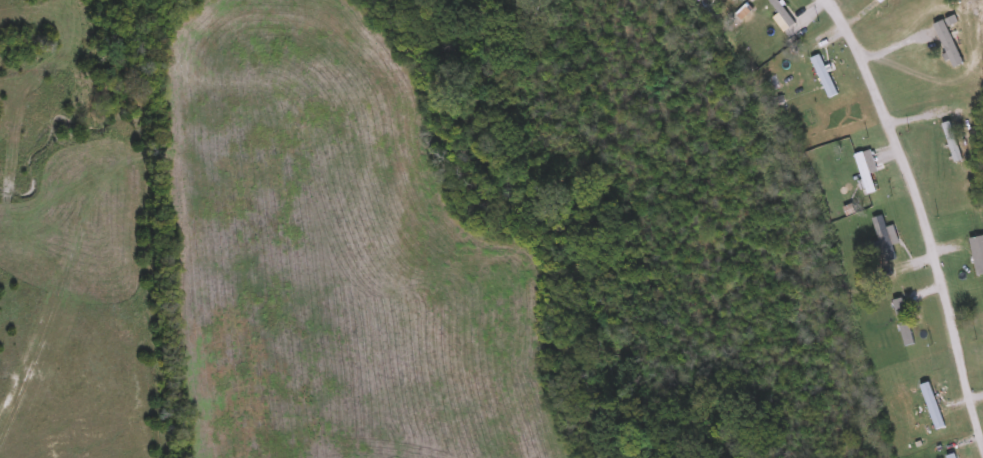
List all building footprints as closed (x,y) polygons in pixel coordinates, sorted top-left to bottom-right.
[(809,61),(817,58),(829,98),(822,100),(809,61)] [(950,135),(958,134),(965,181),(957,182),(950,135)] [(877,196),(869,200),(851,162),(860,158),(877,196)] [(901,262),(883,267),(872,233),(890,227),(901,262)] [(967,240),(982,238),(982,270),(974,275),(967,240)] [(895,306),(903,304),(917,343),(909,346),(895,306)] [(920,389),(936,432),(944,428),(927,385),(920,389)]
